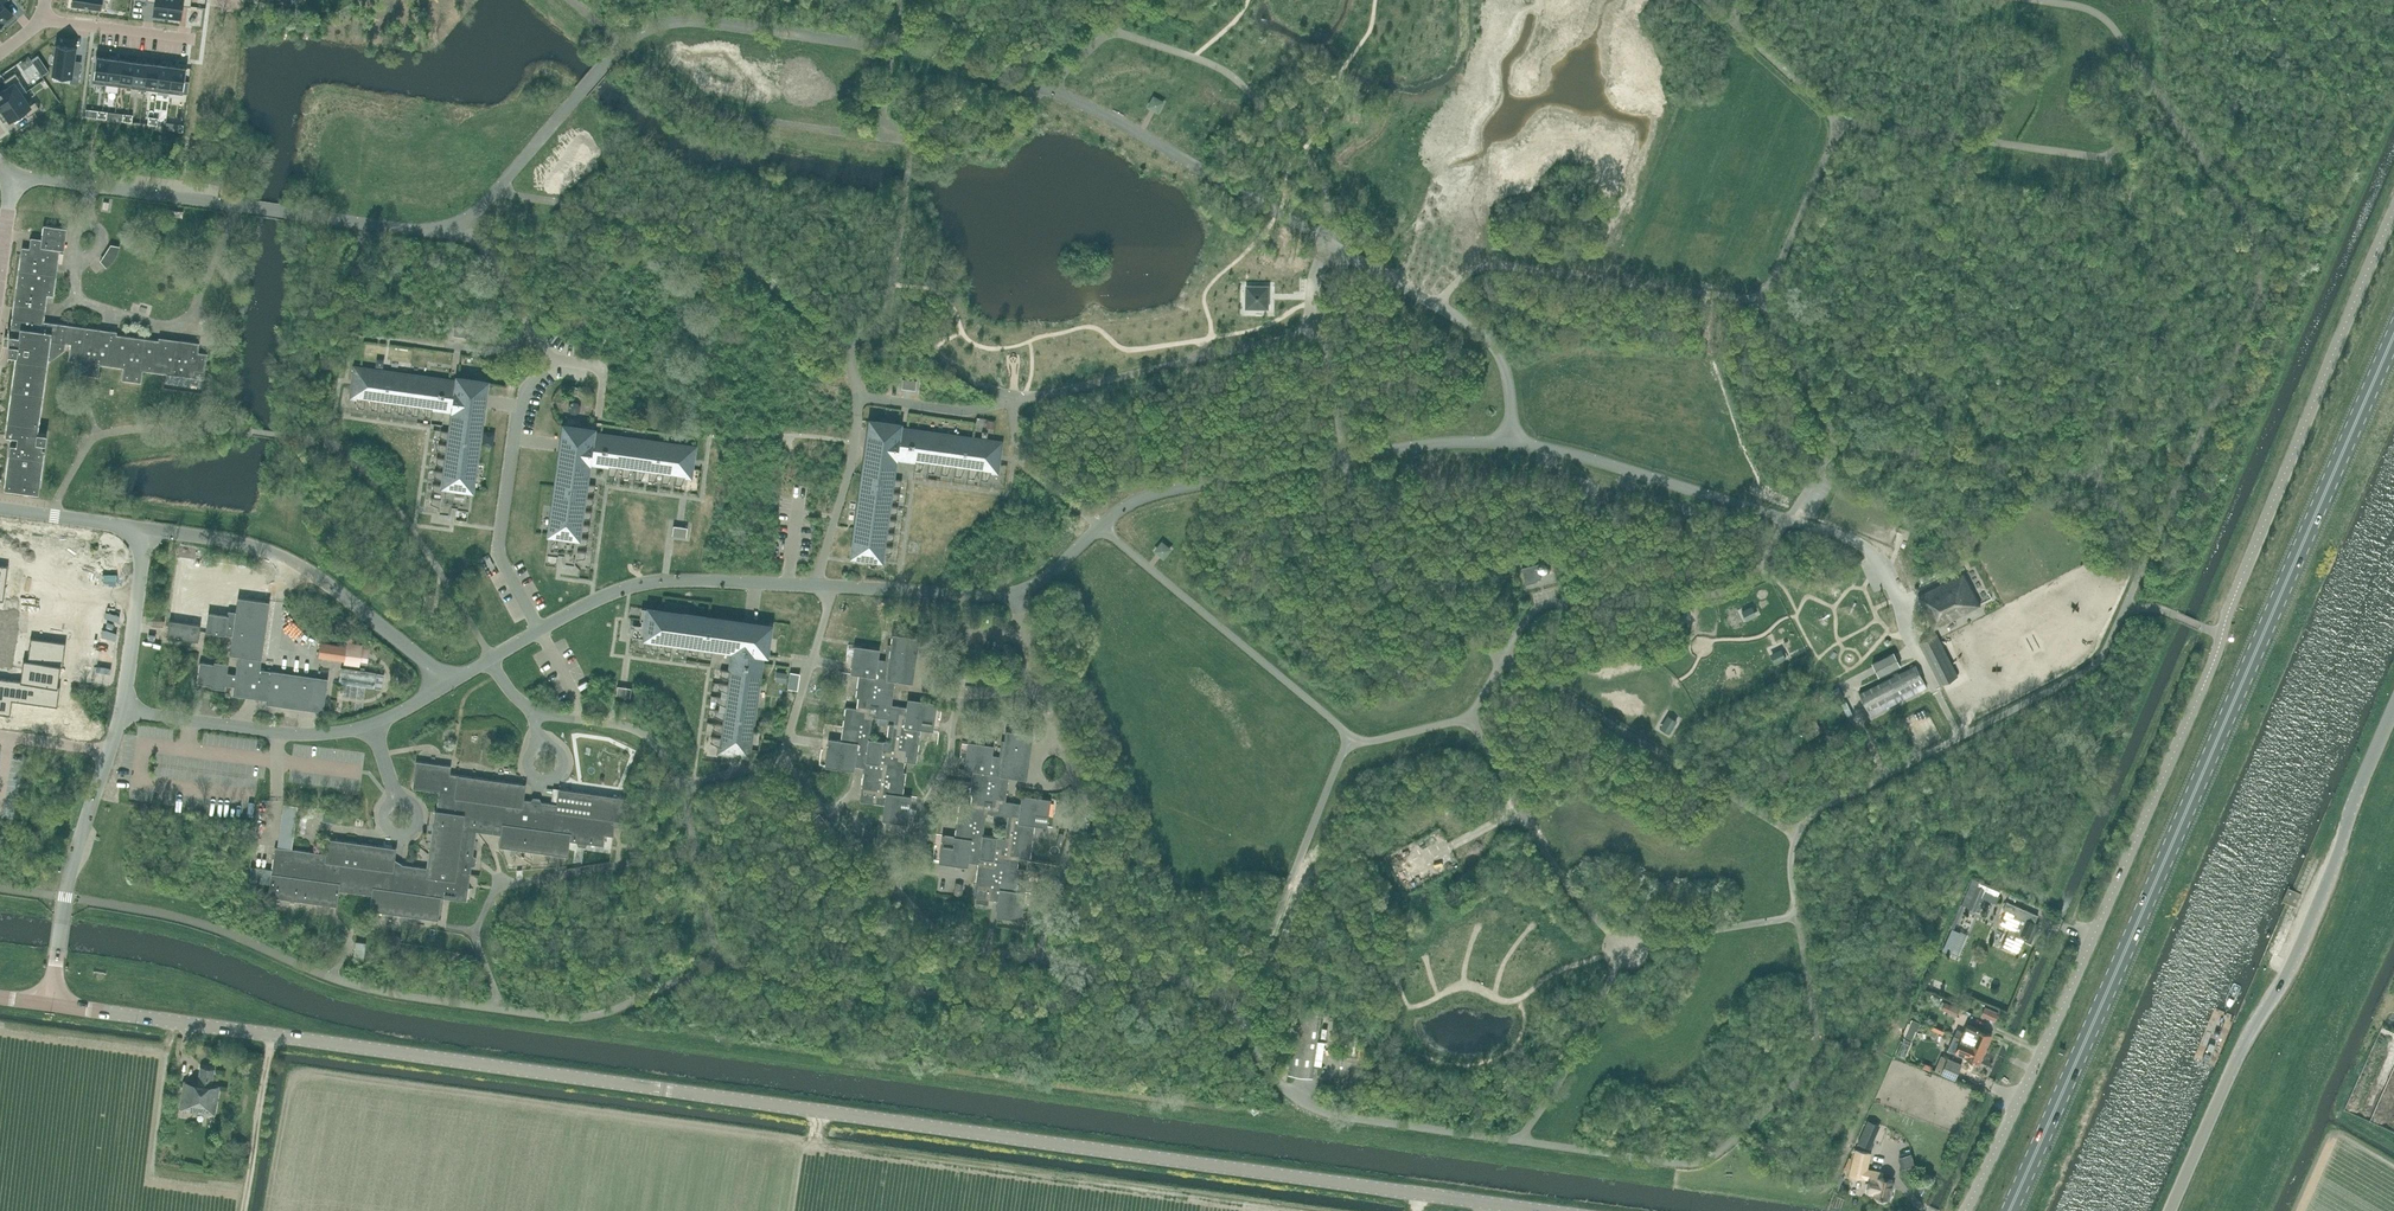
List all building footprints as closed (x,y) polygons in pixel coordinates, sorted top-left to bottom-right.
[(3,22),(13,14),(3,4),(8,0),(0,0),(0,19),(3,22)] [(70,1),(79,10),(88,1),(88,0),(71,0),(70,1)] [(147,0),(156,1),(154,15),(167,17),(169,0),(147,0)] [(167,17),(180,19),(182,5),(191,6),(191,0),(169,0),(167,17)] [(96,56),(93,82),(106,84),(109,57),(96,56)] [(109,57),(106,84),(118,85),(122,59),(109,57)] [(122,59),(118,85),(131,87),(135,61),(122,59)] [(135,61),(131,87),(144,89),(147,62),(135,61)] [(147,62),(144,89),(157,90),(160,64),(147,62)] [(160,64),(157,90),(169,92),(173,66),(160,64)] [(173,66),(169,92),(183,94),(186,67),(173,66)] [(0,91),(0,106),(1,108),(27,90),(20,79),(15,72),(4,80),(8,86),(0,91)] [(27,90),(1,108),(9,119),(24,109),(28,116),(40,108),(35,101),(30,104),(23,94),(27,91),(27,90)] [(1147,107),(1158,113),(1165,102),(1153,96),(1147,107)] [(341,97),(326,104),(332,119),(347,113),(341,97)] [(366,99),(361,114),(375,121),(382,106),(366,99)] [(411,112),(394,112),(395,129),(411,128),(411,112)] [(431,112),(430,128),(446,129),(447,113),(431,112)] [(308,117),(300,131),(315,139),(322,124),(308,117)] [(468,119),(462,134),(477,141),(483,126),(468,119)] [(502,138),(492,151),(504,161),(515,148),(502,138)] [(350,142),(335,148),(342,165),(357,159),(350,142)] [(312,151),(296,154),(299,170),(315,167),(312,151)] [(66,229),(43,226),(41,241),(30,239),(29,248),(22,247),(9,336),(13,337),(12,345),(8,345),(6,355),(16,356),(5,435),(2,435),(0,448),(0,450),(9,452),(4,488),(38,492),(44,449),(42,449),(43,443),(45,444),(46,435),(37,434),(50,342),(70,344),(68,360),(80,362),(79,375),(98,377),(100,364),(123,367),(122,380),(141,383),(143,370),(155,371),(155,366),(167,367),(166,374),(194,377),(195,371),(204,372),(206,353),(198,352),(199,344),(158,338),(158,341),(116,335),(116,332),(44,322),(47,295),(53,296),(60,250),(63,251),(66,229)] [(1267,306),(1267,288),(1248,287),(1248,306),(1267,306)] [(139,302),(137,310),(150,314),(153,306),(139,302)] [(468,328),(454,326),(453,335),(467,337),(468,328)] [(358,407),(364,408),(366,398),(370,399),(371,409),(378,410),(379,400),(383,401),(384,411),(391,412),(392,402),(397,403),(398,413),(404,414),(406,404),(410,405),(411,414),(418,415),(419,406),(423,407),(425,416),(431,417),(433,408),(453,411),(452,419),(450,431),(440,430),(439,436),(449,440),(448,445),(439,443),(438,450),(447,454),(446,458),(437,457),(436,463),(445,467),(444,471),(435,470),(434,477),(443,480),(443,485),(433,483),(432,490),(441,494),(441,498),(431,497),(430,503),(431,503),(439,507),(439,512),(451,514),(452,506),(457,507),(456,508),(469,510),(472,488),(466,487),(468,469),(474,470),(483,408),(477,407),(479,397),(481,383),(481,381),(458,377),(457,381),(410,375),(361,368),(360,380),(362,381),(361,385),(353,384),(351,396),(356,397),(358,407)] [(916,380),(902,378),(901,388),(915,390),(916,380)] [(899,424),(881,422),(876,421),(876,423),(875,423),(873,437),(874,437),(872,447),(867,447),(858,508),(864,509),(861,528),(855,527),(852,549),(864,550),(864,551),(865,550),(865,549),(870,549),(868,558),(881,559),(881,554),(891,553),(892,546),(883,545),(883,544),(883,541),(892,539),(892,540),(892,539),(893,539),(894,533),(885,532),(885,527),(894,526),(895,526),(896,519),(886,518),(887,514),(896,513),(897,513),(898,506),(888,505),(889,501),(898,499),(899,499),(900,493),(890,491),(891,487),(900,486),(901,486),(902,479),(892,478),(895,458),(915,460),(914,470),(921,471),(921,470),(924,462),(928,462),(927,472),(934,473),(934,472),(938,463),(942,464),(941,473),(947,474),(951,465),(955,466),(954,475),(961,476),(963,472),(964,467),(969,468),(967,477),(974,478),(974,477),(978,469),(982,470),(981,479),(987,480),(988,479),(991,471),(996,471),(998,459),(990,458),(991,454),(992,454),(994,442),(946,435),(945,441),(926,438),(927,432),(899,428),(899,424)] [(690,477),(692,464),(684,463),(684,459),(686,459),(688,447),(593,433),(593,429),(569,426),(569,429),(567,442),(566,452),(560,452),(552,513),(549,532),(546,554),(558,556),(559,554),(563,555),(562,563),(574,564),(575,559),(585,558),(586,551),(576,550),(577,546),(587,545),(588,538),(578,537),(579,532),(589,531),(590,524),(580,523),(581,519),(590,518),(591,511),(582,510),(582,506),(592,504),(593,498),(584,496),(584,492),(594,491),(595,485),(586,483),(588,463),(609,465),(607,475),(614,476),(618,467),(622,467),(621,477),(627,477),(631,469),(635,469),(634,479),(641,480),(645,470),(649,471),(648,481),(654,481),(658,472),(662,473),(660,482),(668,483),(671,474),(676,475),(674,484),(681,485),(685,476),(690,477)] [(687,527),(673,525),(672,534),(686,536),(687,527)] [(313,538),(302,536),(300,548),(311,550),(313,538)] [(1154,549),(1164,557),(1172,548),(1162,539),(1154,549)] [(228,572),(229,561),(204,558),(203,570),(228,572)] [(1540,573),(1550,571),(1548,561),(1522,567),(1526,583),(1537,581),(1536,577),(1540,576),(1541,578),(1540,573)] [(3,600),(8,565),(0,564),(0,600),(3,600)] [(27,568),(25,579),(37,581),(39,569),(27,568)] [(39,569),(37,581),(49,583),(50,571),(39,569)] [(1933,628),(1980,605),(1963,571),(1918,594),(1923,604),(1921,605),(1933,628)] [(25,579),(24,591),(35,593),(37,581),(25,579)] [(37,581),(35,593),(47,594),(49,583),(37,581)] [(433,609),(435,594),(425,592),(423,608),(433,609)] [(269,601),(239,597),(237,597),(235,611),(228,610),(227,615),(208,612),(206,631),(232,635),(230,654),(238,655),(235,674),(227,672),(228,663),(214,661),(214,663),(200,662),(197,683),(211,685),(210,687),(225,689),(225,685),(234,686),(232,695),(266,699),(266,704),(323,711),(328,678),(256,668),(258,658),(261,659),(269,601)] [(1752,606),(1742,611),(1746,620),(1756,615),(1752,606)] [(770,625),(757,623),(744,622),(642,608),(640,620),(642,620),(641,625),(633,624),(631,636),(636,637),(638,646),(637,646),(644,647),(646,638),(650,638),(651,648),(658,649),(659,640),(663,640),(664,649),(664,650),(671,651),(672,642),(676,642),(678,651),(678,652),(684,653),(686,643),(690,644),(691,653),(691,654),(698,655),(699,645),(703,646),(705,655),(704,656),(711,657),(712,647),(729,650),(729,652),(732,652),(730,669),(723,669),(721,669),(720,676),(729,680),(728,684),(719,682),(718,689),(719,689),(727,693),(726,697),(717,696),(716,702),(717,703),(725,706),(725,710),(715,709),(714,716),(715,716),(723,719),(723,724),(713,723),(712,729),(713,729),(721,733),(721,737),(711,736),(710,743),(711,743),(720,746),(719,752),(748,756),(749,749),(762,654),(766,655),(770,625)] [(201,624),(174,620),(169,620),(167,636),(198,641),(201,624)] [(907,703),(906,707),(889,705),(892,679),(912,681),(918,636),(892,632),(888,660),(878,658),(878,654),(869,652),(870,649),(855,647),(853,662),(860,663),(855,697),(858,697),(857,708),(845,706),(841,740),(830,738),(827,765),(841,767),(842,764),(864,767),(860,801),(884,804),(882,816),(892,817),(891,820),(906,822),(907,807),(901,806),(905,772),(903,772),(904,761),(916,763),(922,717),(932,719),(934,704),(919,702),(919,705),(907,703)] [(1941,685),(1958,676),(1936,634),(1919,642),(1941,685)] [(10,715),(12,700),(57,706),(60,686),(58,685),(60,666),(63,666),(66,642),(31,637),(28,660),(24,659),(20,680),(0,678),(0,714),(10,715)] [(322,641),(320,655),(343,658),(344,659),(344,662),(359,664),(361,644),(347,642),(346,644),(342,644),(322,641)] [(942,649),(941,649),(933,648),(932,658),(941,659),(942,649)] [(1781,649),(1771,654),(1775,663),(1785,658),(1781,649)] [(1900,665),(1895,655),(1894,652),(1872,663),(1879,675),(1900,665)] [(1867,709),(1924,680),(1916,665),(1859,693),(1867,709)] [(375,685),(377,672),(341,668),(340,681),(375,685)] [(799,673),(798,673),(789,672),(787,688),(796,689),(799,673)] [(631,687),(617,685),(616,695),(630,697),(631,687)] [(1668,717),(1661,729),(1669,734),(1676,722),(1668,717)] [(1020,800),(1020,803),(1003,801),(1006,775),(1026,778),(1032,732),(1006,729),(1002,756),(992,755),(992,750),(983,748),(983,746),(973,744),(969,744),(967,758),(974,759),(969,793),(972,794),(970,804),(959,802),(953,848),(942,846),(940,861),(955,863),(956,860),(978,864),(974,897),(998,900),(996,912),(1006,913),(1005,916),(1019,918),(1021,903),(1015,902),(1019,868),(1017,868),(1018,857),(1030,859),(1036,814),(1046,815),(1048,801),(1033,798),(1033,801),(1020,800)] [(450,773),(451,766),(416,761),(412,788),(439,791),(436,809),(435,809),(427,867),(394,863),(396,847),(328,837),(326,853),(292,849),(290,859),(282,858),(280,868),(272,867),(268,897),(336,906),(339,890),(371,895),(369,911),(438,920),(441,897),(466,901),(470,872),(462,871),(468,827),(501,831),(499,847),(567,857),(570,841),(603,845),(605,834),(613,836),(615,826),(623,827),(627,797),(559,788),(556,804),(524,799),(526,783),(457,774),(450,773)] [(310,829),(311,806),(301,805),(300,828),(310,829)] [(292,816),(297,815),(295,807),(283,809),(287,825),(293,824),(292,816)] [(831,827),(825,820),(820,814),(813,820),(823,833),(831,827)] [(640,855),(642,839),(633,838),(631,854),(640,855)] [(1076,882),(1080,868),(1070,866),(1067,880),(1076,882)] [(1981,896),(1985,889),(1978,886),(1980,881),(1973,878),(1962,904),(1975,910),(1981,896)] [(1999,895),(1985,889),(1981,896),(1995,902),(1999,895)] [(2007,910),(2000,925),(2010,929),(2003,945),(2002,947),(2018,954),(2024,940),(2031,942),(2034,936),(2039,924),(2035,923),(2038,915),(2034,913),(2012,903),(2007,901),(2004,909),(2007,910)] [(1430,932),(1441,927),(1436,915),(1424,920),(1430,932)] [(1631,951),(1631,949),(1631,945),(1629,942),(1626,940),(1623,939),(1619,940),(1616,941),(1613,944),(1613,946),(1612,948),(1613,951),(1614,955),(1617,957),(1620,958),(1624,958),(1626,957),(1628,956),(1630,953),(1631,951)] [(365,944),(356,943),(353,959),(364,961),(365,944)] [(1411,955),(1406,952),(1405,951),(1398,964),(1404,968),(1411,955)] [(1960,1010),(1946,1004),(1944,1010),(1957,1017),(1960,1010)] [(1311,1076),(1320,1010),(1297,1007),(1288,1073),(1311,1076)] [(1986,1007),(1982,1015),(1995,1020),(1998,1012),(1986,1007)] [(1341,1017),(1323,1015),(1320,1041),(1337,1043),(1341,1017)] [(1921,1023),(1914,1020),(1906,1037),(1913,1040),(1921,1023)] [(1957,1030),(1954,1035),(1961,1038),(1985,1048),(1991,1035),(1991,1034),(1967,1024),(1964,1032),(1957,1030)] [(1979,1062),(1985,1048),(1961,1038),(1955,1052),(1965,1056),(1979,1062)] [(1904,1060),(1910,1045),(1904,1043),(1898,1057),(1904,1060)] [(1955,1079),(1960,1066),(1947,1060),(1942,1073),(1955,1079)] [(183,1081),(179,1108),(190,1109),(190,1111),(215,1114),(219,1086),(212,1085),(214,1068),(200,1066),(198,1083),(183,1081)] [(1868,1119),(1858,1143),(1870,1148),(1873,1141),(1869,1140),(1876,1123),(1868,1119)] [(1866,1169),(1870,1153),(1856,1149),(1851,1174),(1870,1179),(1867,1191),(1875,1193),(1874,1195),(1888,1199),(1893,1180),(1882,1178),(1883,1173),(1871,1170),(1871,1173),(1866,1172),(1866,1169)] [(1910,1156),(1898,1159),(1901,1170),(1913,1167),(1910,1156)]
